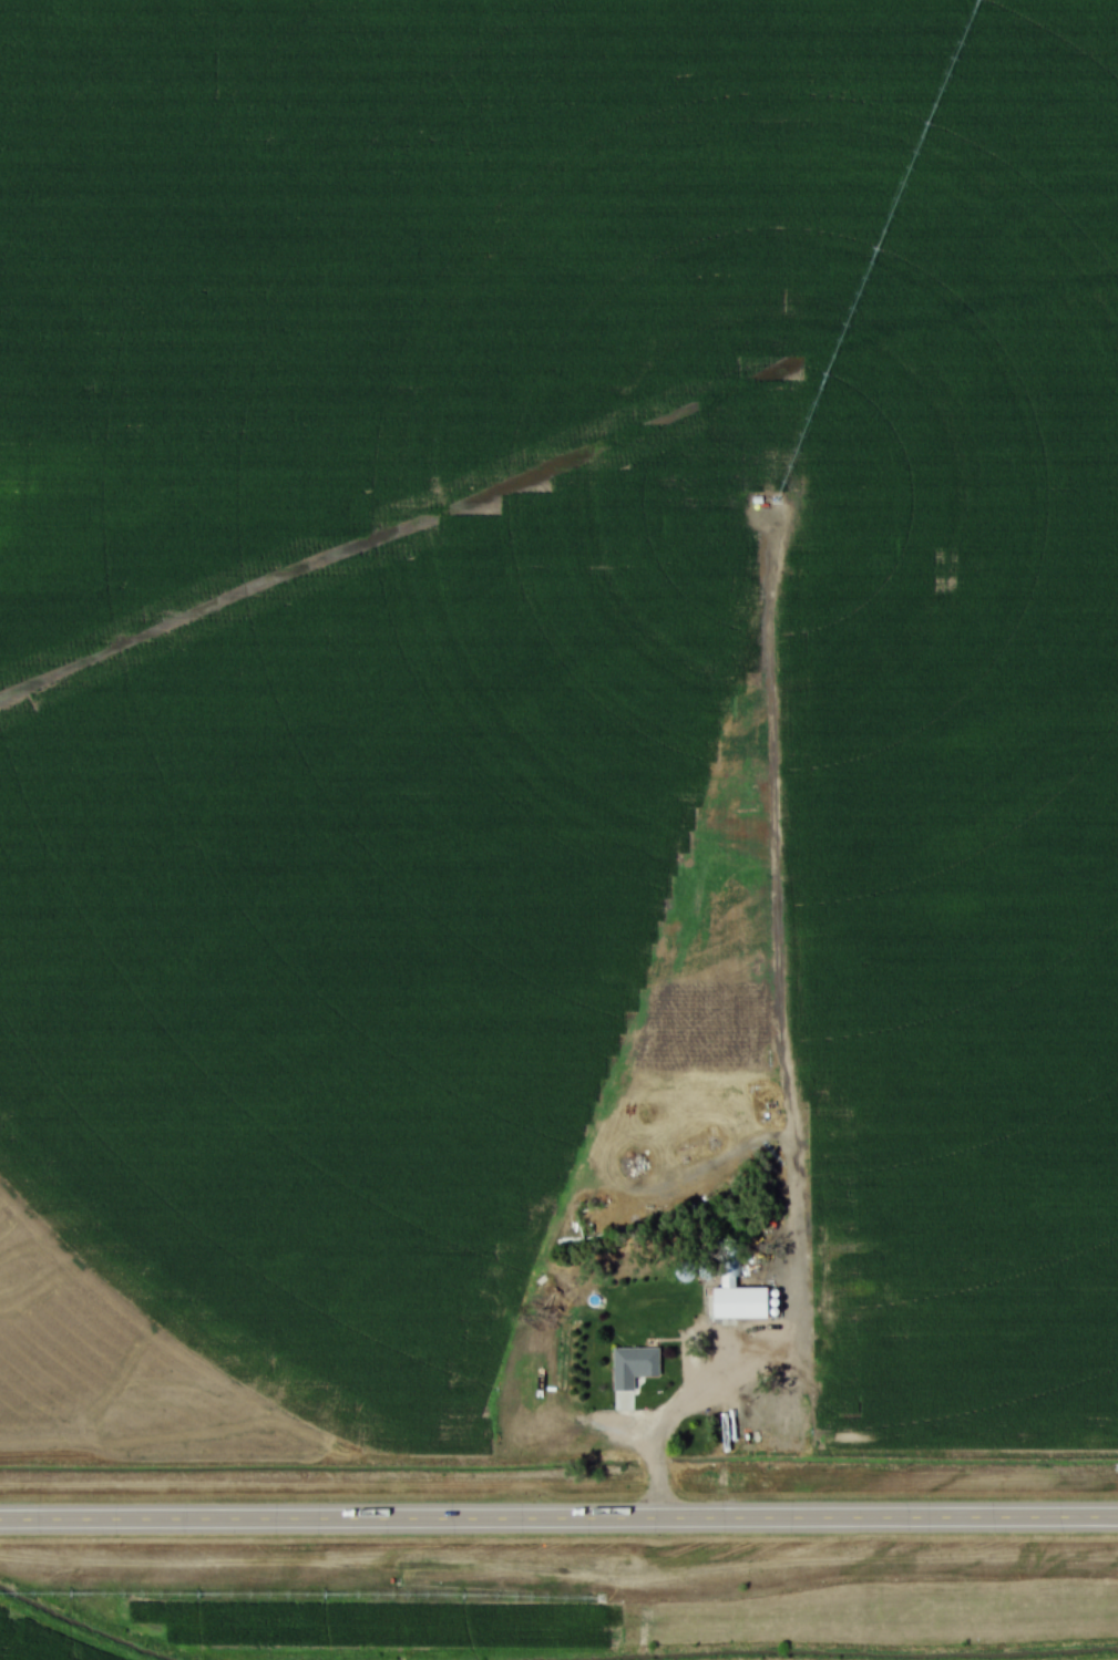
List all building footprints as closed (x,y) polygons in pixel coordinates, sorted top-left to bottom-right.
[(714,1289),(713,1319),(768,1320),(768,1289),(737,1288),(737,1265),(722,1265),(722,1289),(714,1289)] [(660,1348),(613,1348),(613,1393),(634,1393),(634,1378),(660,1378),(660,1348)]
